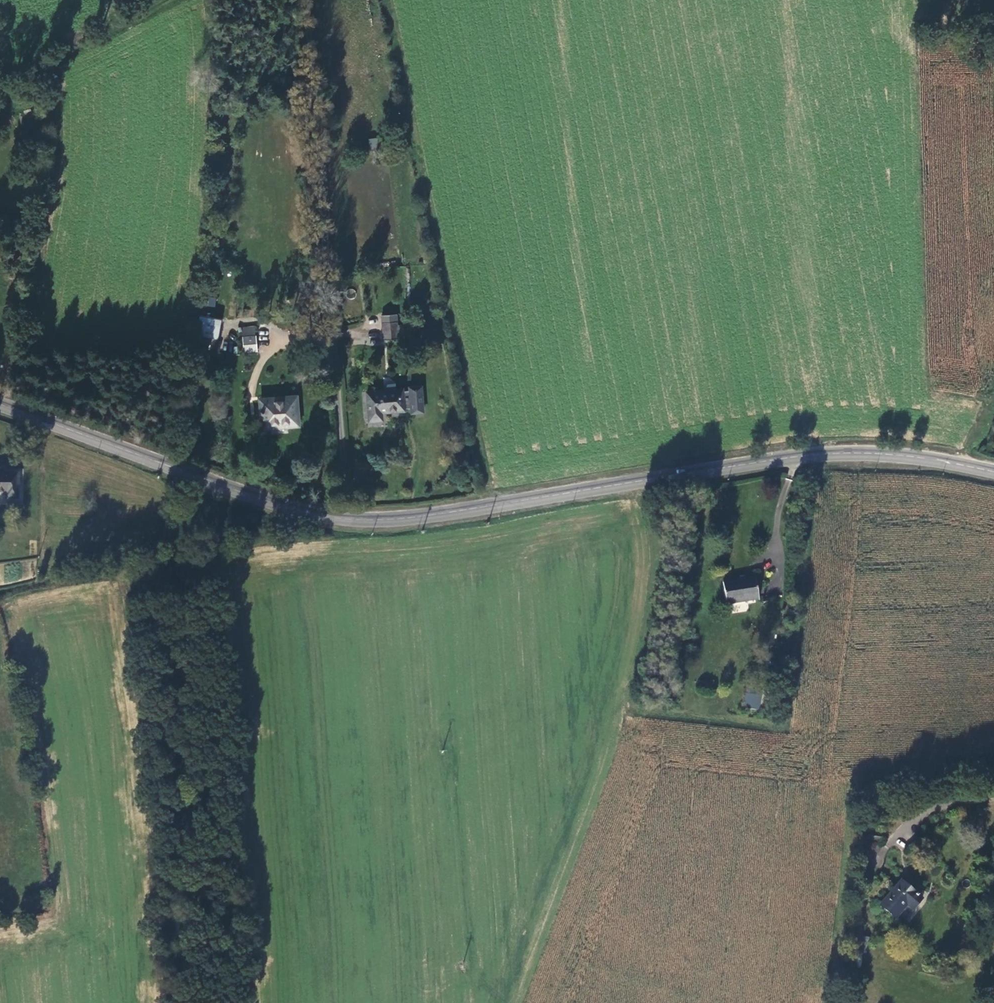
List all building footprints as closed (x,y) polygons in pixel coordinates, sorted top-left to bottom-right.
[(364,146),(377,145),(377,135),(363,136),(364,146)] [(204,306),(214,307),(215,299),(205,297),(204,306)] [(392,336),(391,308),(379,309),(379,337),(392,336)] [(211,315),(195,310),(189,328),(206,333),(211,315)] [(253,349),(251,324),(239,323),(241,350),(253,349)] [(358,390),(361,419),(373,418),(372,410),(395,408),(395,406),(402,405),(403,410),(415,409),(412,384),(401,385),(401,388),(393,388),(393,387),(358,390)] [(292,394),(255,398),(258,424),(294,420),(292,394)] [(0,473),(0,498),(4,499),(10,476),(0,473)] [(723,579),(726,604),(763,599),(760,574),(723,579)] [(746,690),(742,707),(759,710),(762,693),(746,690)] [(902,881),(880,906),(896,919),(907,905),(914,910),(924,899),(902,881)]
